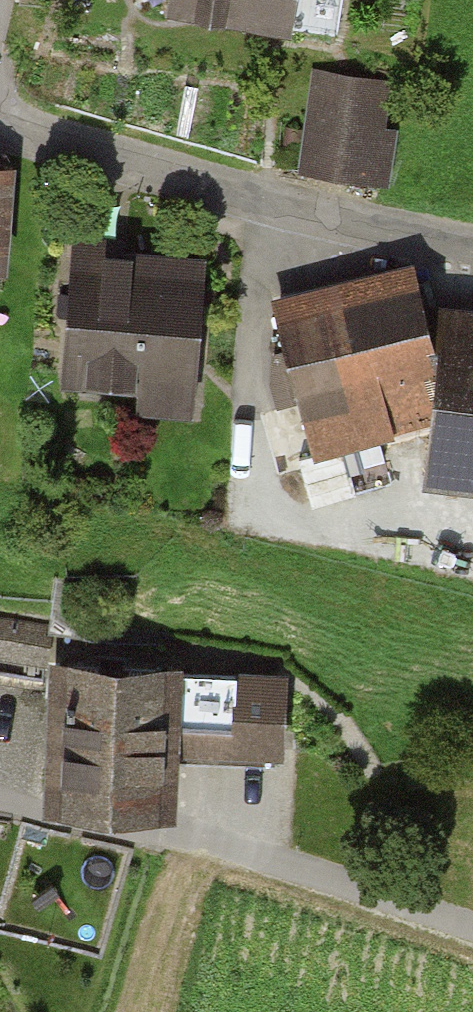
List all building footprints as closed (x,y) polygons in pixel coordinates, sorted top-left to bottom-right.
[(176,12),(293,31),(299,0),(178,0),(176,12)] [(398,181),(400,67),(310,66),(308,179),(398,181)] [(8,266),(11,172),(0,172),(0,266),(8,266)] [(75,240),(66,378),(141,382),(140,394),(193,397),(200,289),(160,287),(162,262),(109,259),(110,242),(75,240)] [(277,306),(322,453),(396,430),(392,417),(442,402),(448,351),(421,262),(277,306)] [(432,483),(472,488),(472,315),(453,313),(448,351),(442,402),(432,483)] [(50,625),(0,618),(0,680),(41,685),(50,625)] [(50,798),(172,801),(173,749),(283,752),(285,673),(53,668),(50,798)]
